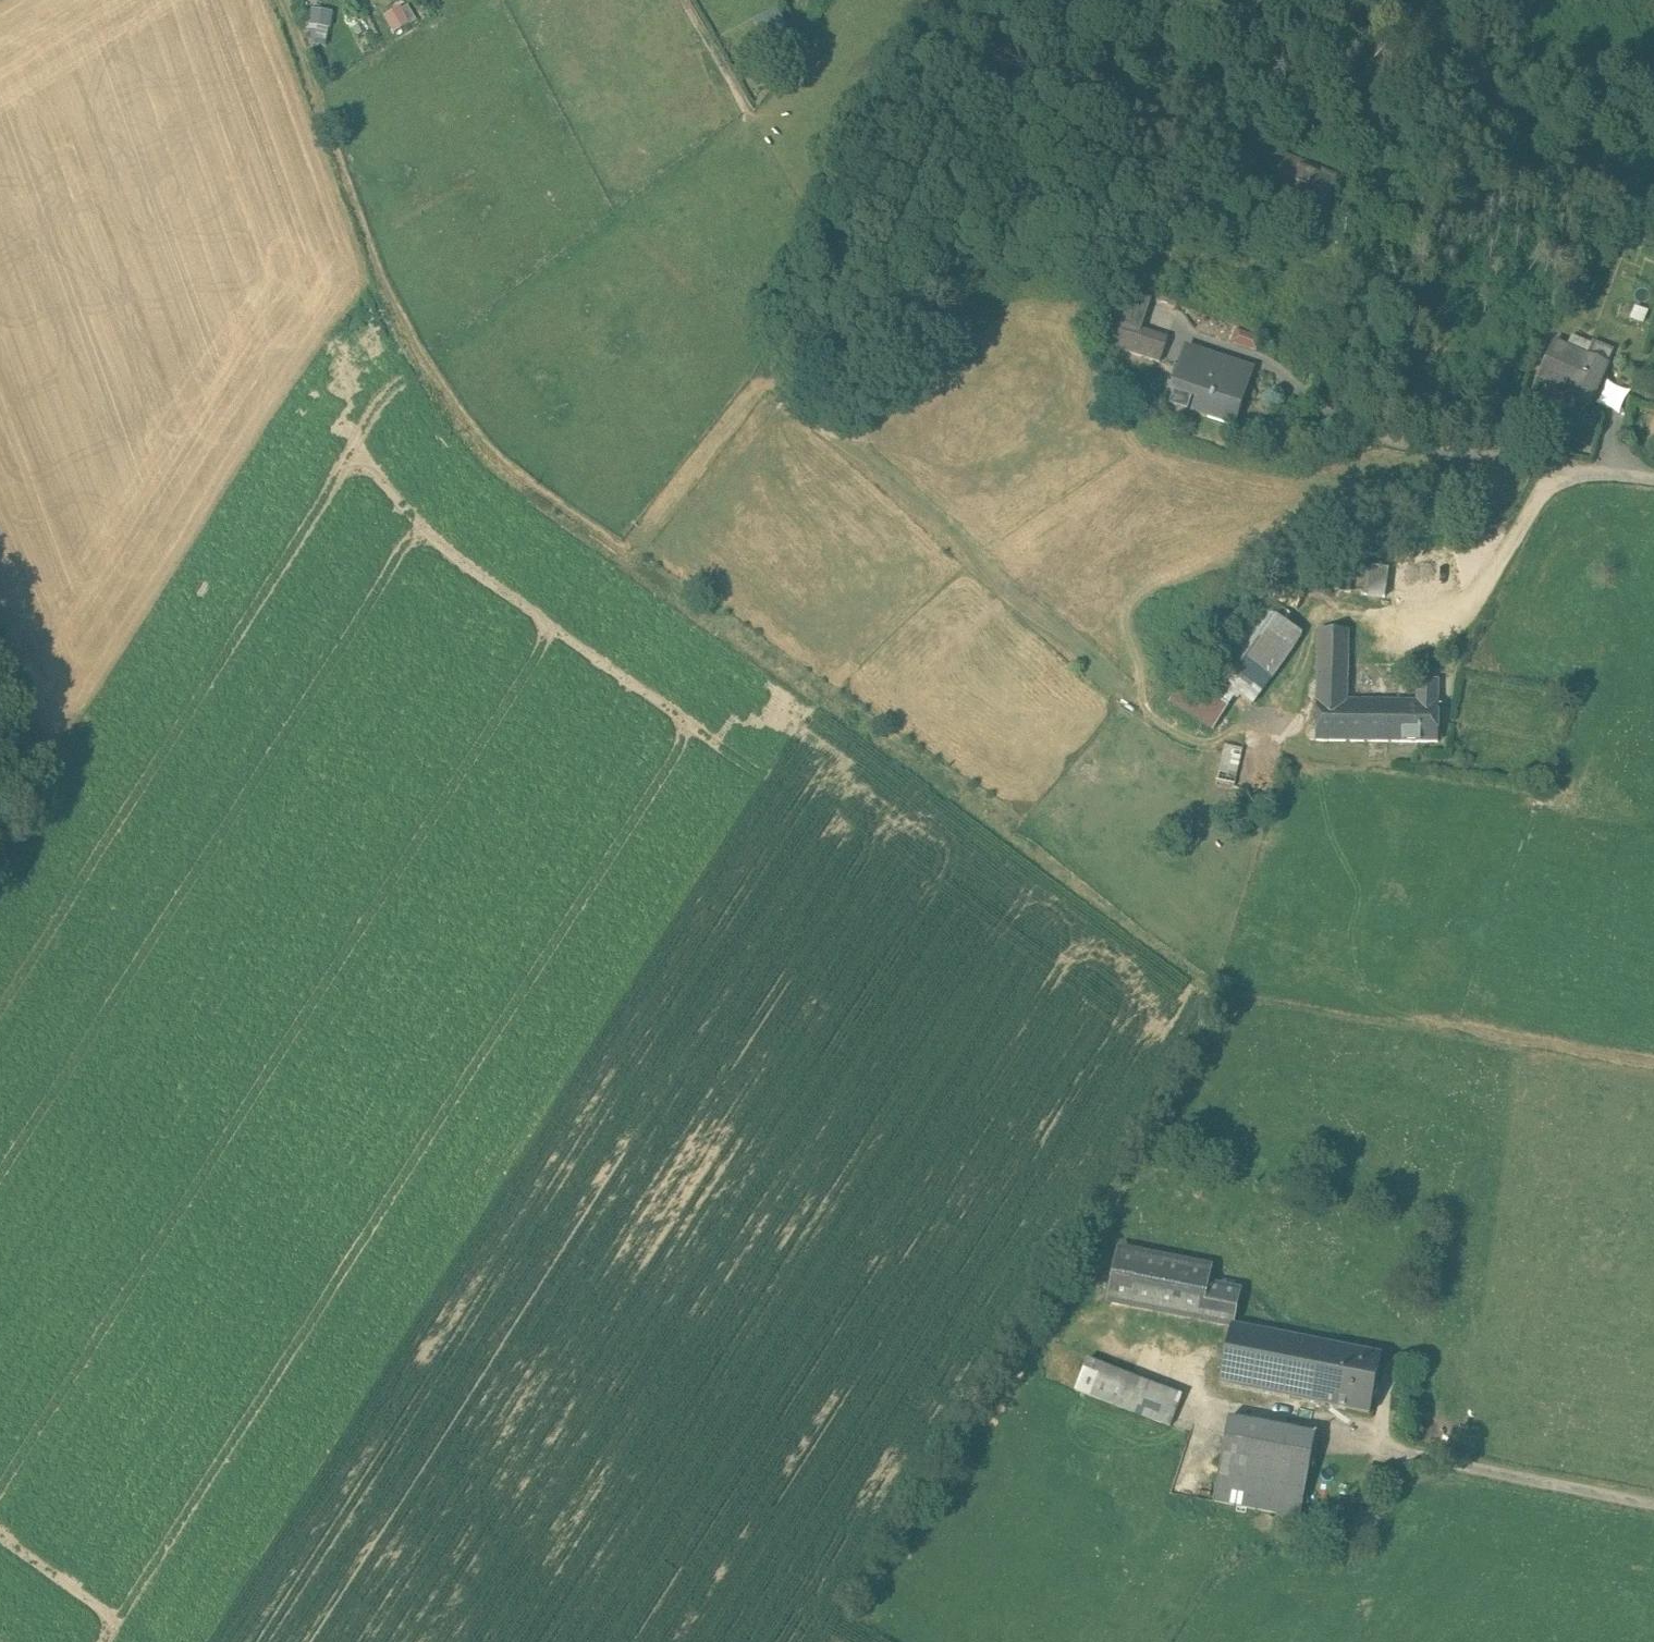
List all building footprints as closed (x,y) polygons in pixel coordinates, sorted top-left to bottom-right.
[(331,46),(333,11),(313,10),(311,44),(331,46)] [(1354,174),(1295,150),(1281,184),(1340,208),(1354,174)] [(1127,307),(1126,358),(1159,359),(1159,334),(1152,333),(1152,307),(1127,307)] [(1630,367),(1562,335),(1546,371),(1580,390),(1576,397),(1610,413),(1630,367)] [(1265,369),(1194,345),(1175,407),(1245,430),(1265,369)] [(1279,679),(1306,629),(1279,615),(1253,665),(1279,679)] [(1357,626),(1323,625),(1320,738),(1448,743),(1449,676),(1422,675),(1421,691),(1356,690),(1357,626)] [(1188,685),(1176,704),(1216,731),(1229,711),(1188,685)] [(1239,784),(1243,748),(1224,746),(1220,782),(1239,784)] [(1223,1264),(1126,1245),(1115,1301),(1212,1321),(1223,1264)] [(1219,1384),(1322,1405),(1334,1345),(1231,1324),(1219,1384)] [(1382,1354),(1334,1345),(1322,1405),(1370,1414),(1382,1354)] [(1090,1357),(1077,1391),(1172,1426),(1185,1392),(1090,1357)] [(1237,1419),(1221,1501),(1310,1518),(1326,1436),(1237,1419)]
